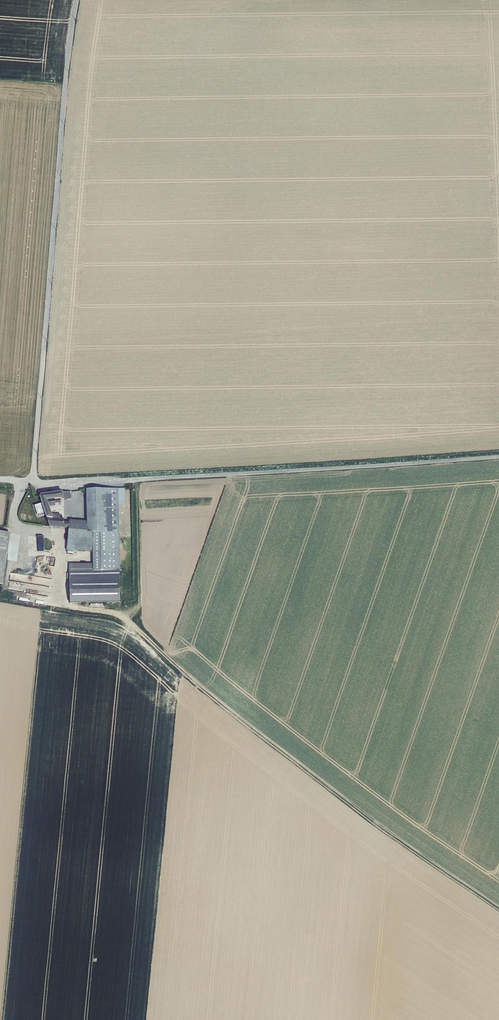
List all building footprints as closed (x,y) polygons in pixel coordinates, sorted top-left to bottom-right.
[(53,519),(47,518),(50,527),(69,529),(67,551),(77,552),(77,550),(78,550),(78,553),(84,554),(85,550),(92,551),(93,563),(69,564),(70,603),(120,603),(118,505),(125,505),(125,489),(86,490),(87,522),(69,520),(69,523),(64,523),(64,518),(60,518),(60,514),(52,516),(52,518),(53,519)] [(42,504),(34,506),(38,516),(45,513),(46,518),(47,518),(53,519),(52,518),(49,508),(55,507),(55,504),(60,503),(60,500),(63,500),(71,498),(70,492),(63,493),(63,492),(41,495),(40,497),(42,504)] [(0,533),(0,585),(3,585),(10,534),(0,533)] [(43,536),(38,537),(38,552),(46,551),(46,544),(43,544),(43,536)]
